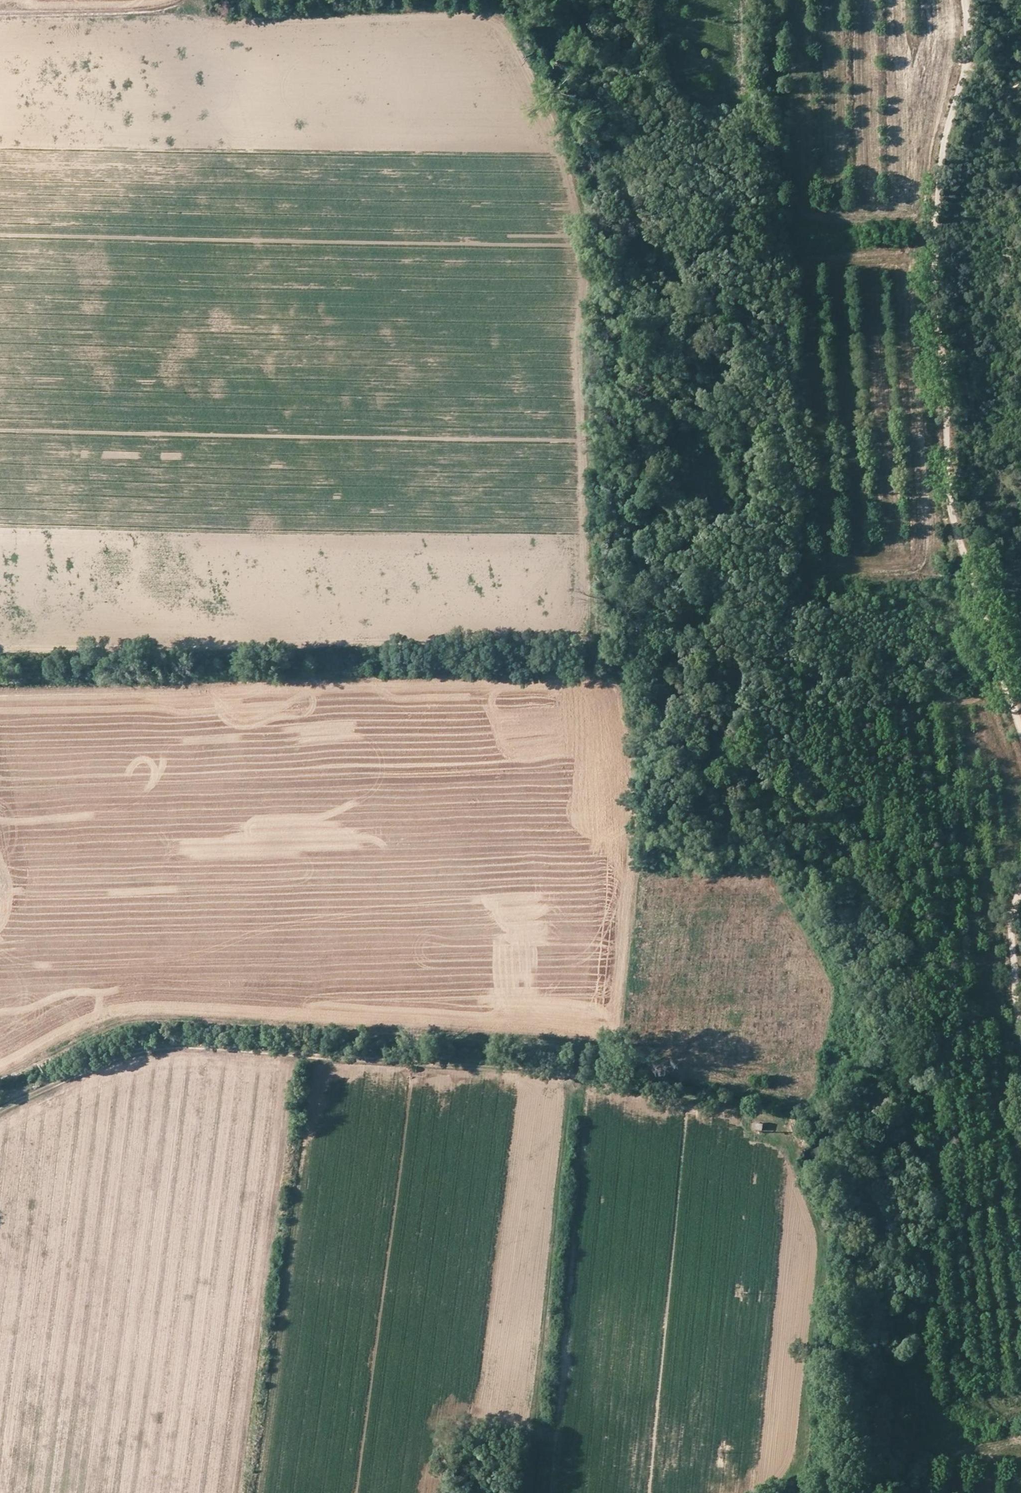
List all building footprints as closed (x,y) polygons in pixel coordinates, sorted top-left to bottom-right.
[(962,570),(954,572),(957,581),(965,579),(962,570)]
